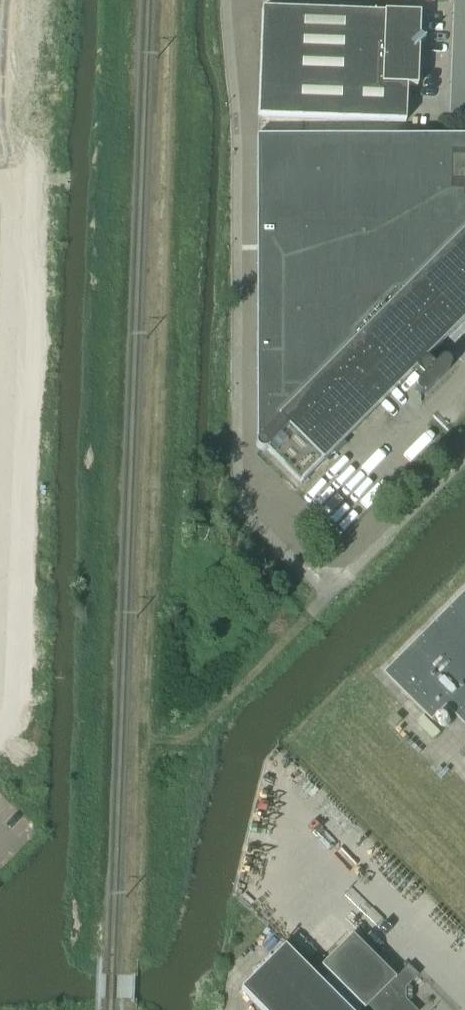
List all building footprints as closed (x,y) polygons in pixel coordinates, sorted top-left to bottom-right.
[(419,46),(425,40),(419,35),(420,14),(384,12),(384,14),(262,9),(258,116),(406,122),(407,86),(417,87),(419,46)] [(256,135),(257,201),(257,441),(256,441),(256,442),(256,443),(256,444),(256,445),(256,446),(257,447),(257,448),(258,448),(258,449),(259,449),(260,450),(261,450),(262,450),(263,450),(264,450),(265,450),(266,449),(270,445),(276,451),(272,455),(301,484),(415,370),(423,377),(417,383),(416,384),(416,385),(416,386),(415,386),(415,387),(415,388),(415,389),(416,389),(416,390),(416,391),(417,391),(417,392),(418,393),(419,393),(419,394),(420,394),(421,394),(422,394),(423,394),(424,394),(425,394),(425,393),(426,393),(433,386),(448,371),(449,370),(449,369),(450,369),(450,368),(450,367),(450,366),(450,365),(450,364),(450,363),(450,362),(449,362),(449,361),(448,360),(447,360),(447,359),(446,359),(445,359),(444,359),(443,359),(442,359),(441,359),(440,360),(439,361),(434,366),(426,359),(464,320),(464,135),(437,135),(256,135)] [(386,674),(434,722),(448,708),(464,725),(464,595),(386,674)] [(321,965),(346,990),(364,1008),(365,1009),(366,1007),(369,1009),(417,1009),(409,1002),(413,998),(413,988),(409,985),(419,975),(408,965),(396,978),(353,934),(321,965)] [(285,945),(241,989),(262,1009),(349,1009),(285,945)]
